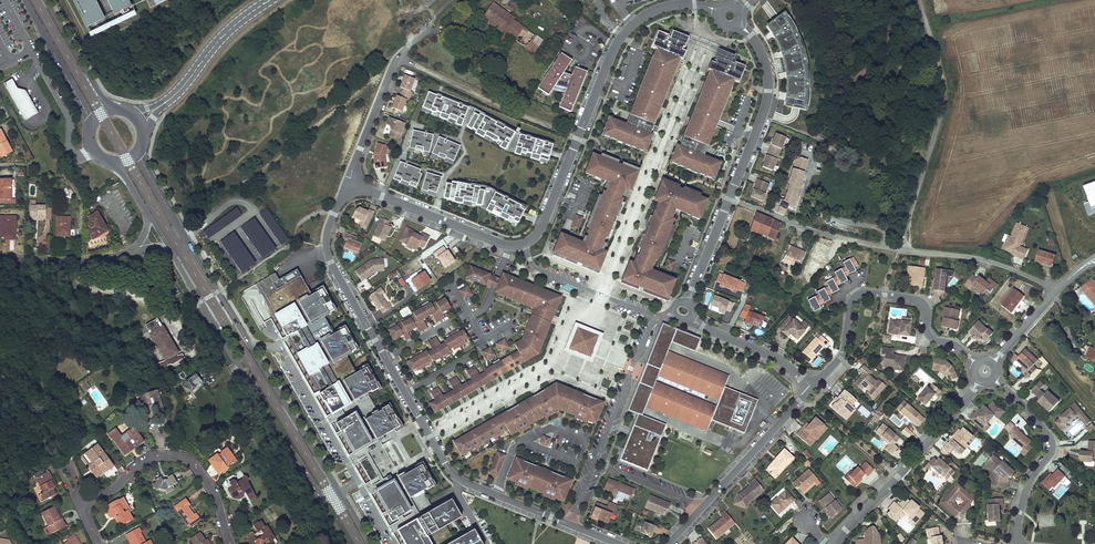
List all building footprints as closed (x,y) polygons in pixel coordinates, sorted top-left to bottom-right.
[(88,27),(102,20),(93,0),(75,0),(88,27)] [(95,0),(93,0),(102,20),(88,27),(90,32),(106,25),(95,0)] [(114,14),(131,6),(128,0),(107,0),(114,14)] [(493,3),(483,18),(505,33),(500,39),(506,44),(510,37),(533,53),(542,40),(533,35),(514,21),(516,19),(493,3)] [(786,98),(785,106),(806,111),(807,102),(808,93),(809,85),(809,77),(808,72),(802,48),(799,40),(795,32),(792,24),(784,13),(766,26),(772,34),(774,37),(781,53),(782,56),(786,74),(787,77),(787,95),(786,98)] [(628,144),(643,149),(646,143),(643,141),(647,133),(650,134),(650,132),(649,132),(651,127),(652,128),(680,58),(682,59),(686,51),(682,49),(682,47),(684,47),(686,43),(677,40),(679,35),(668,30),(666,36),(664,36),(665,33),(655,29),(648,45),(653,47),(629,110),(630,110),(629,113),(628,113),(626,117),(627,118),(625,122),(624,122),(624,123),(607,117),(605,123),(607,124),(605,128),(604,127),(601,133),(617,139),(617,138),(628,143),(628,144)] [(686,43),(688,38),(679,35),(677,40),(686,43)] [(710,70),(682,140),(683,141),(681,145),(680,145),(679,146),(681,147),(677,156),(674,154),(671,162),(713,179),(716,172),(714,171),(715,168),(717,168),(719,164),(701,156),(702,153),(701,153),(702,148),(704,149),(706,144),(704,144),(705,141),(707,141),(732,76),(740,79),(746,62),(718,51),(713,62),(709,61),(707,68),(710,70)] [(571,112),(587,72),(576,67),(573,73),(565,70),(572,60),(561,53),(541,83),(552,90),(558,81),(567,88),(559,107),(571,112)] [(410,91),(414,79),(405,75),(402,81),(400,87),(403,89),(402,93),(410,96),(412,92),(410,91)] [(12,79),(4,84),(25,121),(39,113),(26,91),(18,89),(12,79)] [(461,127),(468,108),(462,105),(461,108),(458,107),(459,104),(446,99),(445,101),(441,100),(442,97),(436,95),(435,97),(432,96),(433,93),(428,92),(422,107),(430,111),(429,114),(439,118),(447,121),(448,118),(457,121),(455,124),(461,127)] [(401,112),(406,100),(408,101),(410,96),(402,93),(400,97),(397,96),(395,100),(392,108),(401,112)] [(517,128),(515,131),(476,109),(474,113),(470,121),(468,123),(465,128),(505,150),(508,152),(514,154),(547,164),(549,164),(556,144),(553,143),(543,140),(518,132),(519,130),(517,128)] [(399,121),(389,117),(386,123),(389,124),(391,130),(389,135),(398,139),(406,120),(401,118),(399,121)] [(0,131),(0,152),(2,157),(12,152),(1,130),(0,131)] [(429,152),(433,135),(426,133),(425,137),(424,136),(425,133),(413,130),(409,148),(415,149),(414,153),(422,154),(423,151),(429,152)] [(775,134),(762,167),(772,171),(785,138),(775,134)] [(445,139),(439,136),(431,153),(437,156),(444,159),(445,158),(453,161),(459,149),(455,147),(456,144),(447,140),(445,143),(443,143),(445,139)] [(388,147),(378,143),(373,154),(376,169),(386,167),(384,156),(388,147)] [(777,198),(772,210),(783,216),(787,207),(793,208),(797,196),(810,154),(799,150),(794,167),(795,167),(794,169),(792,169),(788,182),(790,183),(784,201),(777,198)] [(600,157),(592,154),(586,169),(611,179),(605,192),(607,193),(591,234),(589,233),(585,243),(573,239),(572,240),(568,238),(569,237),(561,234),(552,255),(561,258),(562,256),(596,269),(602,256),(604,257),(606,252),(600,249),(605,236),(607,237),(613,223),(614,223),(617,217),(615,216),(621,202),(619,201),(621,195),(624,188),(627,189),(631,190),(633,186),(627,184),(630,178),(632,179),(636,171),(600,157)] [(602,154),(600,157),(636,171),(632,179),(630,178),(627,184),(633,186),(639,169),(623,162),(622,165),(617,163),(618,160),(602,154)] [(453,161),(445,158),(444,159),(443,162),(451,166),(453,161)] [(400,161),(393,178),(400,181),(401,179),(409,183),(409,185),(416,187),(421,174),(419,173),(420,170),(415,168),(414,170),(410,169),(411,166),(407,164),(406,168),(404,167),(405,164),(400,161)] [(437,176),(426,172),(420,191),(427,194),(428,190),(436,193),(441,179),(436,178),(437,176)] [(661,197),(663,192),(660,191),(665,179),(662,178),(656,195),(661,197)] [(526,206),(487,187),(447,179),(443,198),(481,206),(517,224),(525,208),(526,206)] [(656,200),(660,202),(654,218),(652,217),(648,229),(646,228),(643,236),(645,236),(640,248),(642,249),(636,264),(631,262),(629,261),(627,266),(632,268),(630,273),(628,272),(624,281),(658,295),(657,297),(666,300),(675,280),(667,276),(666,278),(662,276),(663,275),(650,270),(654,260),(657,260),(659,255),(671,225),(673,219),(671,218),(675,209),(687,214),(688,212),(700,217),(707,200),(699,197),(700,194),(684,187),(683,190),(678,187),(679,185),(665,179),(660,191),(663,192),(661,197),(656,195),(654,200),(656,200)] [(0,180),(0,203),(5,203),(5,200),(11,200),(11,180),(0,180)] [(14,180),(11,180),(11,200),(5,200),(5,203),(15,203),(15,187),(14,187),(14,180)] [(757,180),(750,197),(761,201),(767,184),(757,180)] [(1083,184),(1091,208),(1094,206),(1094,180),(1083,184)] [(654,218),(660,202),(656,200),(642,235),(643,236),(646,228),(648,229),(652,217),(654,218)] [(46,206),(36,206),(36,201),(33,201),(31,201),(31,206),(30,218),(37,218),(37,217),(46,217),(46,207),(46,206)] [(368,211),(360,207),(356,210),(353,215),(364,220),(361,227),(366,229),(374,211),(369,209),(368,211)] [(97,212),(88,217),(88,241),(107,236),(109,232),(97,212)] [(699,221),(700,217),(688,212),(687,214),(686,216),(699,221)] [(756,213),(749,231),(760,235),(766,238),(774,241),(781,223),(756,213)] [(15,217),(0,217),(0,226),(3,226),(3,230),(0,230),(0,239),(15,239),(15,217)] [(70,217),(57,217),(57,236),(66,236),(66,229),(70,230),(70,217)] [(385,241),(391,227),(387,225),(389,221),(386,220),(382,218),(373,236),(385,241)] [(575,223),(572,230),(579,232),(582,226),(575,223)] [(1028,249),(1021,246),(1029,228),(1017,223),(1012,236),(1008,235),(1002,249),(1014,253),(1013,255),(1024,260),(1028,249)] [(674,226),(671,225),(659,255),(661,256),(674,226)] [(425,246),(430,237),(422,233),(420,236),(417,234),(416,236),(413,234),(414,233),(414,232),(407,228),(400,241),(407,245),(408,244),(412,246),(412,248),(416,250),(418,245),(423,248),(425,246)] [(357,236),(345,232),(343,238),(347,240),(344,247),(358,252),(361,243),(355,240),(357,236)] [(640,248),(645,236),(643,236),(642,235),(631,262),(636,264),(642,249),(640,248)] [(432,254),(416,264),(422,273),(413,279),(418,286),(427,279),(424,275),(422,272),(427,269),(438,262),(440,266),(444,262),(447,261),(456,256),(448,245),(433,255),(432,254)] [(789,245),(782,262),(792,266),(795,260),(801,262),(805,252),(789,245)] [(1039,250),(1035,262),(1053,267),(1057,256),(1039,250)] [(597,273),(604,257),(602,256),(596,269),(562,256),(561,258),(597,273)] [(835,271),(839,279),(845,276),(854,271),(852,269),(854,268),(858,265),(853,256),(842,262),(845,266),(835,271)] [(363,281),(376,271),(374,269),(375,268),(384,267),(383,259),(371,260),(356,271),(360,277),(363,281)] [(672,270),(675,263),(668,260),(665,267),(672,270)] [(488,275),(489,274),(470,266),(466,277),(484,284),(485,282),(490,284),(493,277),(488,275)] [(658,295),(624,281),(628,272),(630,273),(632,268),(627,266),(621,282),(657,297),(658,295)] [(908,266),(906,284),(912,284),(922,286),(923,278),(922,278),(922,276),(923,276),(924,268),(908,266)] [(474,529),(454,540),(446,525),(461,516),(451,499),(433,509),(423,490),(426,488),(427,489),(433,485),(431,481),(432,480),(427,471),(419,476),(415,468),(401,476),(378,438),(392,430),(388,423),(396,418),(391,409),(390,410),(388,405),(381,409),(382,410),(378,412),(367,393),(371,391),(371,392),(378,388),(375,384),(376,383),(371,374),(363,379),(359,371),(356,373),(345,354),(349,352),(349,353),(356,349),(353,345),(354,344),(349,335),(341,340),(337,332),(334,334),(323,315),(326,313),(327,314),(336,309),(333,304),(334,304),(329,295),(319,300),(315,293),(311,295),(297,269),(278,279),(273,282),(269,276),(258,283),(283,328),(282,329),(288,339),(289,338),(319,391),(320,393),(319,394),(323,401),(325,400),(332,413),(337,422),(354,452),(359,462),(371,481),(376,491),(387,510),(386,511),(397,530),(414,520),(417,524),(411,527),(410,526),(405,529),(405,530),(400,533),(406,543),(482,543),(474,529)] [(835,271),(834,272),(836,276),(840,284),(847,280),(845,276),(839,279),(835,271)] [(278,279),(275,273),(269,276),(273,282),(278,279)] [(549,322),(552,315),(553,315),(556,308),(554,307),(555,302),(553,296),(548,295),(549,293),(546,292),(547,291),(538,288),(531,285),(520,280),(519,282),(511,279),(512,277),(502,273),(500,278),(496,289),(510,294),(509,297),(512,298),(511,298),(519,301),(521,299),(535,305),(534,307),(537,309),(534,316),(531,314),(528,323),(529,323),(528,328),(526,328),(522,336),(524,337),(523,341),(522,341),(521,339),(514,344),(518,351),(524,361),(529,358),(528,356),(535,352),(539,344),(541,344),(542,341),(542,342),(546,334),(543,333),(545,328),(547,329),(550,322),(549,322)] [(947,275),(936,273),(936,278),(934,277),(933,285),(935,285),(934,290),(937,294),(939,297),(946,291),(945,291),(947,275)] [(496,289),(500,278),(497,277),(489,274),(488,275),(493,277),(490,284),(485,282),(484,284),(493,288),(496,289)] [(987,291),(991,294),(994,290),(999,285),(989,278),(986,281),(979,276),(978,278),(973,274),(964,286),(970,290),(972,287),(983,295),(987,291)] [(836,276),(827,281),(831,289),(836,286),(840,284),(836,276)] [(827,281),(825,282),(827,286),(828,286),(832,293),(838,290),(836,286),(831,289),(827,281)] [(1081,289),(1094,305),(1094,285),(1091,281),(1081,289)] [(471,294),(467,286),(459,290),(463,298),(471,294)] [(827,286),(818,291),(822,298),(828,295),(832,293),(828,286),(827,286)] [(380,309),(383,312),(391,307),(388,303),(387,304),(381,295),(384,293),(381,288),(369,296),(373,302),(374,301),(376,303),(374,303),(379,310),(380,309)] [(510,294),(496,289),(495,291),(511,298),(512,298),(509,297),(510,294)] [(1014,289),(1002,305),(1012,313),(1024,297),(1014,289)] [(556,308),(560,297),(547,291),(546,292),(549,293),(548,295),(553,296),(555,302),(554,307),(556,308)] [(818,291),(817,292),(818,294),(823,303),(830,299),(828,295),(822,298),(818,291)] [(818,294),(807,300),(814,312),(819,309),(817,306),(819,305),(823,303),(818,294)] [(435,301),(431,304),(440,320),(444,318),(442,314),(441,313),(446,310),(450,307),(444,297),(436,302),(435,301)] [(729,312),(733,304),(714,297),(711,306),(719,309),(718,312),(724,314),(725,310),(729,312)] [(535,305),(521,299),(519,301),(534,307),(535,305)] [(430,302),(421,307),(427,317),(431,314),(435,322),(440,320),(431,304),(430,302)] [(956,309),(945,306),(943,317),(944,317),(942,326),(957,329),(959,320),(957,319),(956,319),(956,318),(958,318),(959,314),(955,313),(956,309)] [(413,312),(414,314),(423,330),(427,327),(422,319),(427,317),(421,307),(413,312)] [(761,327),(765,318),(748,311),(744,322),(752,325),(752,324),(755,325),(761,327)] [(410,318),(402,322),(407,332),(412,330),(415,327),(416,329),(418,332),(423,330),(414,314),(409,317),(410,318)] [(789,317),(779,328),(787,336),(790,333),(792,335),(797,339),(806,329),(800,324),(794,318),(793,320),(789,317)] [(159,322),(157,319),(145,326),(149,331),(152,337),(151,338),(153,340),(154,340),(156,343),(154,343),(156,346),(157,346),(159,349),(158,349),(159,352),(161,352),(166,360),(167,359),(167,360),(159,363),(155,365),(159,372),(168,367),(168,365),(171,364),(172,365),(185,358),(183,354),(182,354),(178,356),(177,353),(178,353),(159,322)] [(895,323),(889,322),(888,331),(899,332),(899,334),(908,335),(910,322),(900,321),(895,320),(895,323)] [(397,325),(389,330),(394,340),(399,337),(402,335),(403,336),(405,340),(410,337),(407,332),(402,322),(401,321),(396,324),(397,325)] [(979,321),(970,332),(972,334),(977,339),(978,339),(978,340),(979,340),(980,340),(981,340),(981,339),(982,338),(981,337),(981,336),(982,335),(985,337),(985,338),(988,337),(993,332),(988,328),(987,329),(979,321)] [(603,333),(575,322),(564,350),(592,362),(603,333)] [(727,378),(697,365),(698,363),(667,351),(671,342),(675,332),(684,336),(685,333),(663,324),(657,338),(659,339),(657,344),(655,343),(646,365),(653,368),(651,373),(658,375),(718,400),(716,407),(655,382),(648,380),(646,384),(639,382),(628,410),(638,414),(642,403),(646,405),(707,429),(711,420),(743,433),(748,422),(747,421),(753,404),(755,405),(757,400),(724,387),(727,378)] [(455,330),(452,333),(459,346),(466,342),(464,340),(468,338),(463,330),(459,332),(457,333),(455,330)] [(695,351),(700,339),(685,333),(684,336),(675,332),(671,342),(695,351)] [(445,343),(448,349),(452,347),(453,350),(459,346),(452,333),(447,335),(449,338),(447,339),(443,341),(445,343)] [(882,334),(882,342),(891,343),(891,335),(882,334)] [(816,337),(802,352),(804,354),(811,360),(816,354),(814,353),(816,351),(818,352),(824,345),(825,346),(829,342),(821,336),(818,339),(816,337)] [(436,337),(432,340),(441,356),(450,351),(448,349),(445,343),(440,345),(436,337)] [(500,351),(508,347),(504,339),(496,343),(500,351)] [(429,341),(427,342),(432,350),(428,353),(431,359),(433,361),(441,356),(432,340),(429,341)] [(529,358),(538,354),(542,342),(542,341),(541,344),(539,344),(535,352),(528,356),(529,358)] [(494,355),(490,347),(482,352),(486,360),(494,355)] [(895,355),(893,354),(894,349),(882,347),(881,355),(885,355),(883,367),(899,370),(900,367),(904,368),(905,356),(898,355),(898,356),(895,356),(895,355)] [(1031,374),(1037,368),(1034,365),(1039,359),(1026,348),(1016,359),(1024,366),(1025,367),(1024,368),(1031,374)] [(1086,357),(1094,361),(1094,349),(1091,348),(1086,357)] [(419,351),(415,353),(423,367),(429,363),(428,361),(431,359),(428,353),(426,351),(423,353),(421,354),(419,351)] [(490,381),(524,361),(518,351),(484,371),(484,372),(490,381)] [(423,367),(415,353),(413,355),(411,356),(412,359),(407,362),(412,370),(415,368),(416,371),(423,367)] [(817,367),(823,360),(819,356),(812,363),(817,367)] [(1037,364),(1042,369),(1049,362),(1043,357),(1037,364)] [(935,358),(933,369),(940,370),(942,369),(947,372),(948,374),(951,373),(952,379),(956,378),(958,378),(955,367),(945,360),(935,358)] [(728,375),(698,363),(697,365),(727,378),(728,375)] [(655,382),(658,375),(651,373),(653,368),(646,365),(639,382),(646,384),(648,380),(655,382)] [(861,375),(855,381),(859,385),(860,383),(863,386),(868,391),(866,393),(873,399),(885,386),(878,379),(876,382),(868,374),(870,372),(863,365),(858,370),(862,374),(865,377),(864,378),(861,375)] [(483,384),(490,381),(484,372),(479,375),(474,367),(466,371),(471,380),(461,386),(456,377),(448,382),(453,390),(443,396),(438,387),(430,392),(435,401),(430,404),(435,412),(441,409),(447,405),(460,398),(465,395),(477,388),(483,384)] [(921,368),(916,373),(922,380),(927,375),(921,368)] [(195,375),(185,383),(192,391),(195,388),(195,387),(201,382),(195,375)] [(1044,385),(1040,382),(1032,391),(1040,399),(1038,401),(1050,412),(1059,402),(1047,391),(1045,394),(1040,389),(1044,385)] [(460,454),(507,428),(508,430),(509,432),(516,427),(518,430),(529,423),(527,421),(542,412),(544,415),(556,408),(555,406),(559,404),(570,408),(577,411),(575,415),(587,420),(588,418),(596,421),(602,405),(594,402),(594,403),(582,399),(583,397),(556,387),(556,383),(546,389),(544,390),(546,394),(541,397),(539,393),(533,396),(534,399),(529,402),(520,407),(520,409),(515,412),(513,408),(507,411),(508,413),(501,418),(500,415),(495,418),(496,419),(485,425),(485,424),(483,425),(477,428),(478,429),(474,431),(467,435),(466,434),(462,436),(458,439),(459,440),(454,443),(460,454)] [(584,395),(558,384),(556,383),(556,387),(583,397),(584,395)] [(928,386),(918,398),(926,405),(932,398),(935,394),(937,396),(941,391),(933,383),(929,388),(928,386)] [(856,400),(844,390),(838,397),(840,399),(837,402),(835,402),(831,407),(841,416),(844,411),(848,414),(853,408),(851,405),(856,400)] [(142,407),(138,408),(140,415),(144,414),(145,419),(149,418),(151,415),(151,414),(150,411),(153,410),(154,413),(158,412),(157,409),(161,408),(156,391),(141,395),(142,399),(140,400),(142,407)] [(594,402),(595,399),(588,396),(584,395),(583,397),(582,399),(594,403),(594,402)] [(897,408),(900,410),(907,403),(903,400),(897,408)] [(978,426),(981,422),(985,426),(994,416),(998,419),(1004,412),(993,402),(987,409),(984,406),(980,410),(979,409),(975,414),(973,413),(969,418),(978,426)] [(900,410),(899,411),(912,422),(913,421),(918,426),(921,423),(924,418),(907,403),(900,410)] [(1081,419),(1085,415),(1074,403),(1069,408),(1070,409),(1060,418),(1061,419),(1056,423),(1060,427),(1063,431),(1068,426),(1067,424),(1076,415),(1077,416),(1078,416),(1081,419)] [(748,422),(755,405),(753,404),(747,421),(748,422)] [(707,429),(646,405),(645,407),(706,431),(707,429)] [(844,411),(841,416),(846,420),(855,409),(853,408),(848,414),(844,411)] [(529,423),(544,415),(542,412),(527,421),(529,423)] [(637,427),(641,415),(638,414),(633,426),(637,427)] [(663,433),(666,425),(641,415),(637,427),(646,431),(647,427),(663,433)] [(1091,421),(1085,415),(1081,419),(1086,425),(1091,421)] [(981,422),(978,426),(986,433),(998,419),(994,416),(985,426),(981,422)] [(802,427),(796,434),(810,446),(816,439),(814,437),(820,430),(823,433),(827,428),(815,417),(809,424),(805,429),(802,427)] [(519,432),(530,426),(529,423),(518,430),(519,432)] [(875,431),(881,436),(883,434),(891,441),(888,444),(885,448),(891,454),(897,447),(894,444),(896,441),(895,440),(898,436),(882,423),(875,431)] [(647,472),(663,433),(647,427),(646,431),(637,427),(633,426),(632,429),(634,430),(632,436),(630,435),(623,451),(619,461),(647,472)] [(907,438),(912,432),(905,426),(900,431),(907,438)] [(1030,441),(1018,430),(1015,426),(1010,432),(1013,435),(1011,438),(1024,449),(1021,452),(1024,456),(1031,448),(1027,445),(1030,441)] [(112,438),(125,456),(131,451),(131,450),(134,448),(138,446),(144,442),(133,428),(124,434),(125,437),(123,439),(115,428),(108,434),(111,439),(112,438)] [(462,457),(508,430),(507,428),(460,454),(462,457)] [(965,446),(974,437),(965,428),(962,431),(960,430),(954,437),(955,438),(957,440),(956,442),(955,441),(949,447),(960,457),(968,448),(965,446)] [(816,439),(817,439),(823,433),(820,430),(814,437),(816,439)] [(881,436),(880,437),(888,444),(891,441),(883,434),(881,436)] [(547,446),(550,439),(544,437),(541,444),(547,446)] [(957,440),(955,438),(948,446),(949,447),(955,441),(956,442),(957,440)] [(1082,451),(1082,455),(1082,458),(1084,460),(1094,461),(1094,454),(1094,441),(1090,441),(1090,450),(1088,452),(1082,451)] [(97,445),(85,453),(92,463),(90,465),(94,469),(91,471),(96,478),(101,474),(107,470),(102,463),(108,460),(97,445)] [(215,455),(210,458),(210,460),(210,462),(215,469),(218,474),(227,468),(228,469),(232,466),(231,465),(236,462),(236,460),(234,456),(234,455),(232,452),(230,452),(228,448),(225,447),(221,451),(218,447),(215,447),(213,449),(212,452),(214,453),(215,455)] [(794,457),(784,448),(776,457),(777,459),(769,468),(772,471),(778,475),(794,457)] [(497,475),(505,456),(495,451),(487,471),(497,475)] [(85,453),(81,456),(91,471),(94,469),(90,465),(92,463),(85,453)] [(1008,475),(1009,476),(1014,471),(1003,462),(1002,463),(993,455),(991,457),(990,456),(989,458),(990,459),(988,461),(996,467),(992,480),(991,485),(1006,488),(1009,479),(1007,479),(1006,479),(1006,477),(1008,475)] [(769,468),(777,459),(776,457),(768,467),(769,468)] [(937,461),(934,458),(929,463),(932,467),(937,461)] [(108,460),(102,463),(107,470),(112,466),(108,460)] [(515,461),(509,477),(517,480),(516,482),(528,487),(529,485),(544,491),(543,494),(555,498),(556,496),(564,499),(571,483),(563,480),(562,482),(556,479),(558,475),(555,474),(552,473),(551,475),(535,469),(536,466),(532,464),(530,464),(529,468),(523,466),(523,464),(515,461)] [(996,467),(988,461),(985,464),(992,471),(990,480),(992,480),(996,467)] [(1059,468),(1066,475),(1069,471),(1062,464),(1059,468)] [(552,473),(536,466),(535,469),(551,475),(552,473)] [(847,475),(844,478),(853,488),(860,482),(858,480),(860,479),(864,474),(866,477),(870,473),(864,468),(861,471),(857,467),(852,473),(849,476),(847,475)] [(1050,473),(1040,482),(1049,491),(1065,475),(1057,468),(1051,474),(1050,473)] [(794,482),(802,492),(817,479),(809,470),(794,482)] [(49,472),(46,473),(48,477),(50,477),(55,488),(57,487),(49,472)] [(46,473),(36,478),(38,483),(39,482),(44,493),(41,494),(45,501),(56,495),(53,489),(55,488),(50,477),(48,477),(46,473)] [(156,483),(152,485),(155,489),(161,485),(164,487),(168,493),(175,489),(173,486),(177,483),(172,475),(168,477),(168,479),(166,480),(164,480),(163,480),(161,477),(155,480),(156,483)] [(233,480),(229,482),(233,487),(228,490),(232,497),(238,499),(242,497),(243,494),(242,493),(244,492),(249,500),(255,496),(248,482),(248,480),(247,477),(244,476),(243,480),(237,483),(236,481),(233,480)] [(738,494),(734,504),(746,508),(748,502),(758,494),(755,491),(761,486),(754,478),(748,483),(750,485),(743,491),(743,492),(742,493),(741,492),(738,494)] [(610,487),(605,485),(604,488),(612,491),(615,498),(616,498),(617,497),(619,497),(620,497),(621,497),(629,500),(634,489),(623,485),(613,481),(610,487)] [(958,484),(942,503),(956,516),(959,512),(959,511),(961,512),(961,513),(963,515),(969,508),(969,505),(969,503),(970,502),(970,499),(969,498),(969,493),(958,484)] [(161,485),(155,489),(156,491),(160,489),(164,489),(167,494),(168,493),(164,487),(161,485)] [(544,491),(529,485),(528,487),(543,494),(544,491)] [(764,490),(761,486),(755,491),(758,494),(764,490)] [(771,504),(779,513),(794,500),(783,487),(776,494),(779,497),(771,504)] [(829,494),(820,501),(829,512),(828,513),(831,518),(836,514),(841,508),(829,494)] [(670,505),(649,496),(644,507),(663,516),(665,511),(666,509),(668,509),(670,505)] [(117,501),(104,508),(107,514),(108,513),(111,518),(113,516),(117,514),(118,516),(116,517),(121,526),(133,520),(129,512),(132,510),(129,505),(127,506),(123,499),(117,502),(117,501)] [(185,499),(174,507),(189,527),(200,520),(195,513),(193,514),(190,511),(188,507),(190,506),(185,499)] [(996,521),(1000,521),(1000,518),(1000,514),(999,514),(998,511),(1000,511),(999,505),(1003,504),(1002,499),(990,499),(990,505),(988,505),(988,512),(989,522),(996,521)] [(913,521),(916,524),(924,514),(918,509),(918,507),(911,501),(910,502),(908,500),(903,506),(898,502),(896,504),(894,502),(892,505),(888,510),(890,511),(887,514),(892,518),(895,515),(899,518),(900,516),(900,514),(905,513),(912,519),(913,521)] [(607,507),(596,503),(595,508),(600,510),(598,514),(596,513),(594,517),(597,519),(606,523),(608,518),(606,517),(609,514),(616,517),(618,512),(616,511),(618,506),(609,502),(607,507)] [(56,506),(42,513),(49,526),(48,527),(52,534),(66,527),(62,519),(56,506)] [(709,529),(716,538),(734,523),(724,511),(720,514),(723,517),(718,521),(719,522),(717,524),(716,523),(709,529)] [(989,522),(988,512),(987,512),(987,520),(985,520),(985,526),(997,525),(996,521),(989,522)] [(900,514),(900,516),(905,516),(915,525),(916,524),(913,521),(912,519),(905,513),(900,514)] [(117,514),(113,516),(119,527),(121,526),(116,517),(118,516),(117,514)] [(1039,514),(1039,520),(1051,520),(1051,525),(1054,525),(1054,514),(1039,514)] [(414,520),(397,530),(399,534),(400,533),(405,530),(405,529),(410,526),(411,527),(417,524),(414,520)] [(249,537),(248,538),(251,543),(252,543),(262,543),(265,542),(266,543),(270,542),(271,543),(274,543),(277,542),(269,531),(268,532),(265,528),(261,521),(258,523),(257,522),(253,525),(256,531),(253,533),(252,531),(247,534),(249,537)] [(655,526),(644,522),(640,532),(651,537),(655,526)] [(927,529),(929,538),(932,537),(933,543),(943,543),(944,543),(943,535),(940,535),(939,526),(927,529)] [(129,534),(131,537),(129,538),(132,543),(151,543),(149,541),(146,543),(140,533),(141,532),(139,528),(129,534)] [(855,543),(880,543),(880,538),(877,538),(878,533),(875,533),(875,528),(869,529),(869,533),(864,533),(864,538),(868,542),(867,543),(863,540),(857,540),(855,542),(855,543)] [(900,532),(896,535),(900,541),(904,538),(900,532)] [(191,539),(194,543),(208,543),(206,541),(200,533),(191,539)] [(74,535),(68,539),(69,542),(65,543),(80,543),(74,535)]
